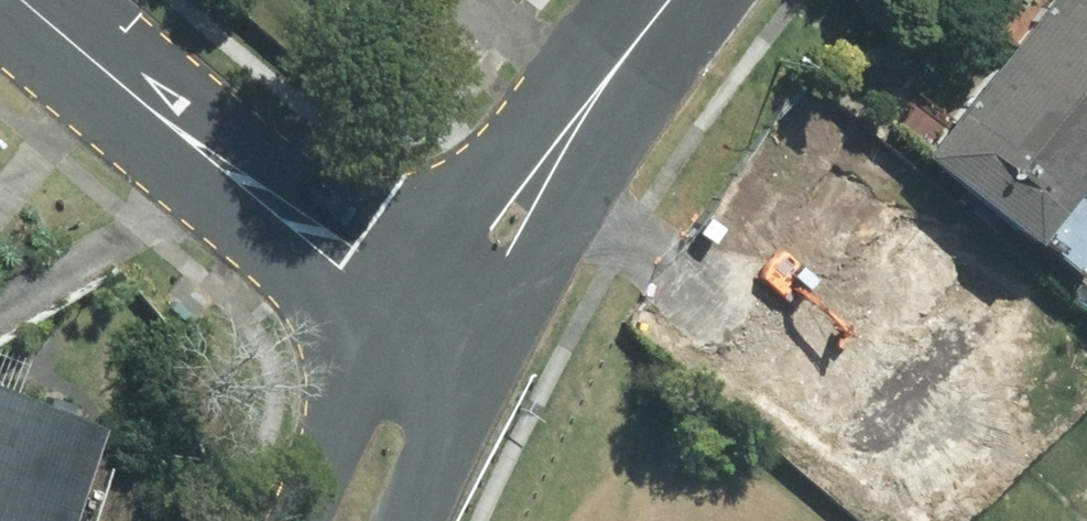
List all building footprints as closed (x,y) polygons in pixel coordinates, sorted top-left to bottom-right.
[(1086,158),(1086,0),(1038,0),(907,159),(1013,247),(1086,158)] [(881,506),(1031,307),(921,225),(845,326),(773,272),(699,371),(881,506)] [(0,389),(0,520),(57,520),(96,428),(0,389)]
